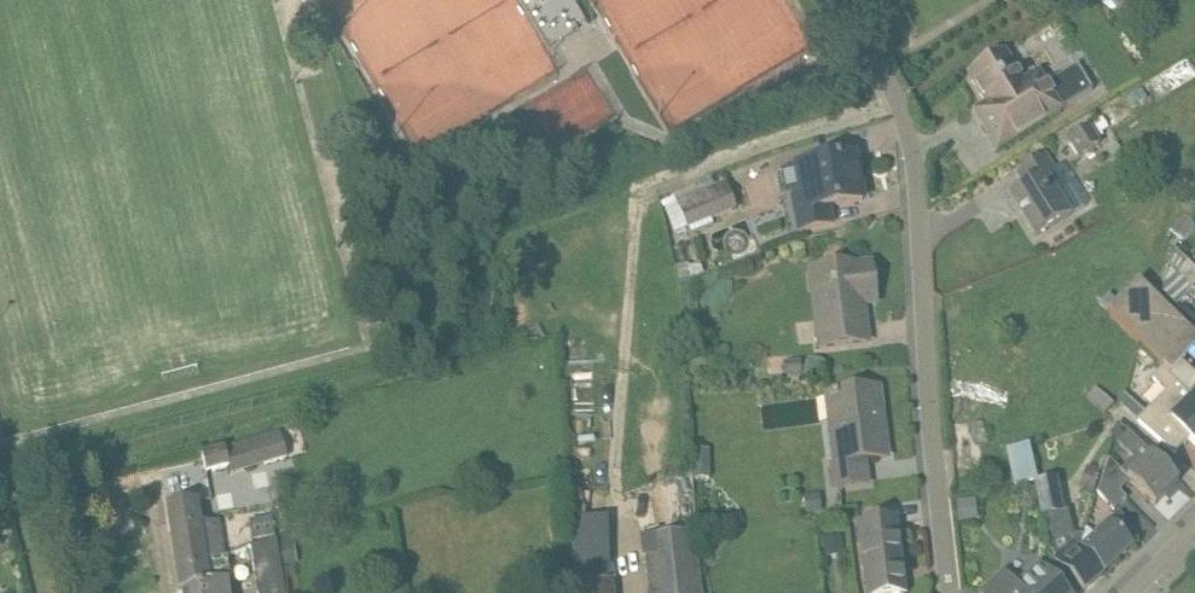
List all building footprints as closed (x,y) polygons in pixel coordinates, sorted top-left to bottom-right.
[(997,148),(1061,109),(1093,90),(1078,66),(1047,85),(1046,83),(1030,93),(1006,53),(968,76),(986,104),(975,111),(997,148)] [(1131,106),(1146,97),(1141,88),(1126,97),(1131,106)] [(1108,128),(1101,117),(1095,120),(1096,123),(1089,127),(1097,139),(1103,135),(1101,132),(1108,128)] [(1079,156),(1099,144),(1097,139),(1089,127),(1069,140),(1079,156)] [(1035,237),(1070,215),(1046,174),(1054,169),(1045,154),(1016,172),(1024,185),(1009,195),(1035,237)] [(833,222),(830,206),(863,199),(854,155),(809,164),(815,195),(794,199),(799,229),(833,222)] [(687,230),(736,210),(725,181),(676,201),(677,203),(664,208),(675,233),(686,229),(687,230)] [(1186,242),(1194,231),(1194,223),(1183,214),(1170,230),(1186,242)] [(1188,260),(1173,246),(1161,292),(1175,304),(1183,296),(1169,281),(1188,260)] [(675,266),(679,282),(692,278),(687,262),(675,266)] [(811,270),(820,347),(867,341),(863,304),(876,302),(871,263),(811,270)] [(1194,347),(1194,336),(1138,280),(1108,311),(1165,367),(1171,373),(1170,374),(1179,384),(1192,397),(1194,400),(1194,374),(1190,370),(1187,373),(1178,365),(1194,347)] [(1098,302),(1105,310),(1116,301),(1108,293),(1098,302)] [(784,375),(801,373),(800,359),(782,361),(784,375)] [(1192,397),(1179,384),(1170,374),(1171,373),(1165,367),(1153,378),(1168,392),(1152,408),(1151,407),(1145,414),(1124,394),(1121,404),(1170,449),(1174,453),(1189,438),(1194,443),(1194,400),(1192,397)] [(1113,405),(1094,388),(1087,397),(1105,413),(1113,405)] [(866,482),(863,459),(887,456),(879,389),(827,395),(834,461),(827,462),(830,486),(866,482)] [(1178,481),(1129,431),(1117,423),(1113,437),(1133,457),(1125,465),(1121,470),(1109,458),(1103,474),(1119,491),(1130,480),(1154,505),(1178,481)] [(288,458),(280,430),(200,453),(206,473),(229,466),(231,474),(288,458)] [(1015,486),(1037,481),(1029,442),(1006,447),(1010,464),(1015,486)] [(709,449),(692,450),(693,479),(710,478),(709,449)] [(1092,492),(1100,471),(1086,466),(1078,487),(1092,492)] [(1126,497),(1119,491),(1103,474),(1097,491),(1114,510),(1126,497)] [(1068,509),(1060,511),(1054,481),(1035,485),(1050,554),(1051,553),(1086,588),(1105,571),(1074,539),(1073,533),(1068,509)] [(85,502),(81,491),(71,495),(74,505),(85,502)] [(819,493),(802,494),(804,513),(821,512),(819,493)] [(958,521),(978,519),(975,498),(955,500),(958,521)] [(206,560),(222,556),(217,523),(199,526),(196,503),(168,507),(181,591),(211,587),(206,560)] [(1132,546),(1123,537),(1132,529),(1119,514),(1109,523),(1094,536),(1086,527),(1083,535),(1073,533),(1074,539),(1105,571),(1132,546)] [(868,592),(904,592),(895,517),(859,522),(868,592)] [(332,541),(346,537),(342,524),(328,528),(332,541)] [(694,530),(642,536),(649,592),(702,592),(694,530)] [(824,556),(844,554),(842,535),(822,537),(824,556)] [(280,566),(297,563),(292,536),(276,538),(276,540),(280,566)] [(258,592),(285,592),(280,566),(276,540),(250,548),(258,592)] [(227,557),(222,557),(222,556),(206,560),(211,587),(181,591),(181,592),(231,592),(227,557)] [(1044,569),(1021,590),(1017,586),(1018,586),(1017,584),(1016,585),(1004,572),(981,592),(1066,592),(1044,569)] [(612,579),(571,582),(571,592),(613,592),(612,579)]
